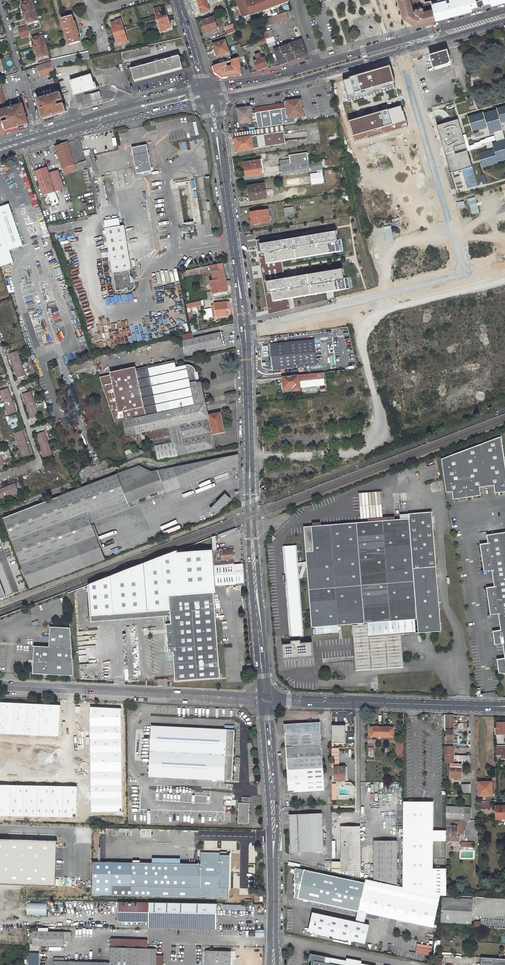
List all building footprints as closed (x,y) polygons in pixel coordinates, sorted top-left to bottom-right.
[(35,10),(32,0),(28,2),(22,3),(23,6),(21,6),(23,13),(35,10)] [(202,13),(210,10),(207,0),(197,0),(202,13)] [(243,17),(250,15),(250,13),(253,12),(253,14),(270,8),(269,6),(273,5),(274,7),(288,1),(289,0),(237,0),(243,17)] [(408,18),(418,24),(436,19),(435,17),(421,21),(411,16),(407,0),(403,0),(408,18)] [(411,16),(421,21),(435,17),(431,2),(429,3),(428,0),(407,0),(411,16)] [(439,0),(441,0),(441,1),(439,2),(443,15),(492,1),(496,0),(439,0)] [(443,15),(444,17),(492,3),(504,0),(496,0),(492,1),(443,15)] [(435,1),(431,2),(435,17),(439,16),(435,3),(435,1)] [(170,27),(164,7),(154,10),(160,30),(170,27)] [(35,10),(23,13),(26,22),(28,21),(28,24),(38,20),(35,10)] [(287,12),(259,21),(262,28),(289,18),(287,12)] [(66,34),(69,45),(80,42),(72,16),(61,19),(64,30),(65,35),(66,34)] [(214,17),(203,21),(207,32),(218,28),(214,17)] [(440,18),(436,19),(418,24),(422,27),(441,22),(440,18)] [(127,40),(121,20),(110,23),(116,43),(127,40)] [(271,30),(263,32),(266,39),(266,40),(274,37),(271,30)] [(32,41),(34,49),(46,45),(43,36),(33,38),(34,41),(32,41)] [(225,40),(213,44),(213,45),(211,45),(210,47),(210,48),(211,49),(212,49),(213,53),(216,52),(217,56),(229,52),(225,40)] [(302,40),(275,49),(280,64),(307,55),(302,40)] [(234,46),(238,57),(243,55),(239,44),(234,46)] [(46,45),(34,49),(36,56),(38,55),(39,58),(49,55),(46,45)] [(148,46),(120,53),(122,60),(150,54),(148,46)] [(438,50),(429,53),(433,65),(434,65),(442,62),(443,63),(443,64),(445,63),(446,63),(446,61),(449,60),(450,60),(447,48),(438,50)] [(88,52),(50,60),(51,60),(51,63),(53,67),(90,59),(88,52)] [(257,60),(254,61),(257,70),(268,67),(265,57),(262,58),(260,53),(256,55),(257,60)] [(182,68),(178,56),(130,69),(134,81),(182,68)] [(239,57),(214,66),(216,72),(223,76),(241,74),(239,57)] [(442,62),(434,65),(435,68),(451,64),(449,60),(446,61),(446,63),(445,63),(443,64),(443,63),(442,62)] [(54,72),(53,67),(51,63),(39,66),(37,67),(40,77),(54,72)] [(349,101),(395,87),(389,66),(343,79),(349,101)] [(70,81),(74,94),(86,90),(95,88),(91,75),(70,81)] [(100,92),(91,95),(93,102),(102,99),(100,92)] [(66,112),(60,93),(37,100),(43,119),(66,112)] [(1,116),(5,130),(28,123),(22,104),(0,111),(0,114),(1,116)] [(401,106),(348,121),(355,142),(407,127),(401,106)] [(478,153),(482,168),(498,164),(497,162),(504,160),(504,138),(501,123),(504,122),(504,106),(496,108),(497,109),(483,113),(483,112),(468,117),(472,132),(487,127),(489,134),(493,133),(496,142),(492,143),(493,149),(478,153)] [(250,107),(235,109),(237,126),(252,123),(250,107)] [(340,130),(343,130),(345,148),(351,147),(347,118),(339,119),(340,130)] [(437,126),(450,172),(472,165),(458,120),(437,126)] [(72,153),(68,142),(55,146),(63,168),(74,165),(70,154),(72,153)] [(137,148),(133,148),(138,174),(152,171),(147,146),(143,146),(141,145),(138,145),(137,147),(137,148)] [(89,152),(90,152),(89,149),(83,151),(87,160),(89,166),(94,164),(89,152)] [(243,178),(261,177),(260,160),(242,162),(243,178)] [(15,183),(10,173),(6,165),(0,168),(0,172),(7,186),(15,183)] [(74,165),(63,168),(65,174),(76,171),(74,165)] [(55,191),(64,188),(58,170),(48,173),(46,167),(34,171),(42,195),(47,193),(50,200),(57,198),(55,191)] [(201,222),(194,177),(176,180),(183,225),(201,222)] [(248,203),(266,200),(263,184),(245,187),(248,203)] [(472,216),(479,214),(475,201),(468,203),(472,216)] [(13,262),(9,250),(23,246),(8,204),(0,207),(0,266),(13,262)] [(284,207),(285,218),(295,217),(294,206),(284,207)] [(267,207),(248,211),(251,225),(270,222),(267,207)] [(118,219),(103,221),(112,272),(113,272),(116,291),(125,290),(125,289),(127,288),(127,292),(132,291),(135,287),(134,282),(131,283),(130,276),(129,269),(131,269),(123,225),(120,226),(118,219)] [(261,265),(269,311),(290,307),(288,299),(349,288),(347,277),(344,278),(343,272),(340,272),(338,270),(285,279),(282,261),(340,251),(340,252),(343,251),(341,239),(338,240),(337,234),(334,234),(332,232),(279,241),(278,237),(256,240),(260,265),(261,265)] [(398,233),(389,234),(390,242),(399,241),(398,233)] [(213,264),(180,271),(182,281),(184,281),(183,276),(211,270),(213,281),(222,279),(225,279),(222,264),(214,265),(213,264)] [(214,298),(226,295),(222,279),(213,281),(210,282),(213,293),(214,298)] [(231,313),(231,311),(230,311),(229,303),(214,304),(216,317),(228,315),(228,314),(231,313)] [(3,337),(11,334),(3,311),(0,312),(0,327),(3,337)] [(65,336),(67,342),(85,336),(83,330),(65,336)] [(224,344),(222,332),(183,341),(184,353),(224,344)] [(314,340),(269,344),(272,370),(317,365),(314,340)] [(24,375),(17,351),(9,354),(17,377),(24,375)] [(205,403),(209,402),(209,397),(204,397),(201,382),(196,383),(193,368),(192,367),(190,366),(188,365),(186,365),(185,365),(176,367),(174,361),(110,375),(112,385),(102,387),(115,422),(163,412),(205,403)] [(324,372),(283,376),(285,392),(301,391),(300,385),(319,383),(319,379),(325,379),(324,372)] [(15,411),(7,388),(0,391),(8,414),(15,411)] [(38,414),(30,391),(22,394),(30,417),(38,414)] [(205,403),(163,412),(139,417),(142,432),(167,427),(168,428),(171,442),(175,441),(178,456),(186,454),(215,447),(212,435),(224,432),(220,412),(208,415),(205,403)] [(17,418),(20,417),(19,413),(13,414),(14,418),(8,418),(9,428),(18,427),(17,418)] [(139,417),(123,421),(126,436),(142,432),(139,417)] [(150,446),(171,442),(168,428),(148,433),(150,446)] [(14,433),(22,456),(29,454),(21,430),(14,433)] [(36,435),(44,458),(52,455),(44,432),(36,435)] [(446,492),(453,491),(454,499),(481,495),(480,487),(495,485),(496,493),(504,492),(504,461),(501,437),(441,459),(446,492)] [(178,456),(175,441),(171,442),(153,445),(154,449),(159,460),(178,456)] [(126,455),(127,459),(144,453),(142,451),(135,451),(126,455)] [(10,538),(29,589),(104,560),(90,522),(133,505),(132,503),(164,491),(165,493),(238,464),(238,454),(152,472),(139,466),(102,480),(75,490),(2,518),(10,538)] [(26,479),(29,487),(52,478),(49,470),(26,479)] [(17,491),(15,484),(0,489),(0,498),(17,491)] [(381,491),(358,493),(360,518),(383,517),(381,491)] [(221,499),(210,510),(215,515),(226,504),(221,499)] [(338,625),(351,623),(355,670),(402,666),(400,633),(416,632),(415,618),(417,618),(418,632),(441,630),(431,511),(399,513),(400,518),(303,526),(307,565),(307,570),(312,627),(315,626),(316,633),(338,631),(338,625)] [(487,535),(489,543),(481,545),(485,572),(493,571),(495,587),(487,588),(491,615),(499,614),(501,630),(493,631),(495,645),(503,644),(504,655),(504,533),(487,535)] [(285,578),(283,579),(283,586),(286,586),(290,637),(304,636),(299,580),(299,578),(296,548),(283,550),(285,578)] [(232,550),(212,551),(215,585),(244,583),(242,564),(233,565),(233,559),(234,559),(234,554),(232,555),(232,550)] [(177,554),(176,551),(146,563),(87,585),(90,616),(170,610),(170,616),(165,616),(168,650),(168,652),(168,653),(173,653),(175,681),(220,678),(210,551),(177,554)] [(307,565),(303,565),(303,569),(299,578),(299,580),(302,580),(305,570),(307,570),(307,565)] [(33,675),(74,677),(70,624),(65,624),(65,628),(50,628),(49,648),(34,647),(33,675)] [(0,703),(0,734),(59,736),(60,706),(0,703)] [(120,707),(90,708),(92,812),(122,812),(120,707)] [(445,719),(445,726),(445,731),(446,731),(447,744),(454,744),(453,715),(445,715),(445,719)] [(495,728),(495,734),(504,734),(504,722),(497,723),(497,728),(495,728)] [(284,724),(288,792),(329,790),(330,790),(329,780),(330,780),(328,739),(321,739),(320,723),(284,724)] [(151,725),(150,751),(212,754),(211,779),(232,780),(232,767),(234,730),(194,728),(151,725)] [(371,726),(371,736),(378,736),(378,740),(382,740),(383,727),(371,726)] [(397,731),(394,731),(394,727),(383,727),(382,740),(386,740),(386,736),(397,737),(397,731)] [(504,745),(496,745),(496,756),(501,756),(501,759),(504,759),(504,745)] [(454,747),(445,746),(445,763),(450,763),(461,764),(470,764),(470,755),(454,755),(454,747)] [(150,751),(148,775),(211,779),(212,754),(150,751)] [(53,757),(53,756),(29,755),(28,767),(36,767),(36,764),(48,765),(48,757),(53,757)] [(454,778),(454,777),(461,777),(461,764),(450,763),(450,778),(454,778)] [(339,766),(334,766),(334,780),(345,780),(345,766),(339,766)] [(492,782),(479,782),(479,790),(480,789),(480,795),(492,795),(492,782)] [(470,784),(462,784),(462,793),(471,792),(470,784)] [(0,785),(0,816),(76,817),(76,787),(0,785)] [(433,802),(403,801),(403,886),(433,893),(433,870),(433,841),(433,830),(433,802)] [(238,803),(237,823),(248,823),(248,803),(238,803)] [(446,806),(446,819),(465,820),(465,807),(446,806)] [(322,814),(290,815),(292,852),(323,851),(322,814)] [(460,836),(458,836),(458,834),(460,834),(462,834),(463,826),(446,825),(446,830),(446,840),(459,841),(460,836)] [(446,830),(433,830),(433,841),(446,841),(446,840),(446,830)] [(332,871),(341,873),(346,874),(360,877),(360,832),(340,832),(341,862),(341,865),(332,865),(332,871)] [(53,885),(55,839),(0,837),(0,883),(53,885)] [(382,840),(381,880),(397,884),(397,841),(382,840)] [(88,860),(89,893),(228,897),(228,867),(230,867),(230,854),(226,854),(226,851),(220,851),(220,852),(210,852),(209,854),(200,854),(200,863),(88,860)] [(360,877),(346,874),(345,879),(296,868),(294,874),(296,874),(294,880),(296,880),(294,886),(296,886),(294,892),(296,892),(295,898),(358,911),(367,913),(384,917),(408,922),(407,928),(432,934),(440,896),(366,879),(360,877)] [(446,870),(433,870),(433,893),(442,895),(447,896),(446,870)] [(443,897),(441,922),(471,924),(472,899),(443,897)] [(149,902),(119,902),(119,905),(141,906),(141,912),(118,911),(118,921),(149,922),(149,902)] [(217,903),(149,902),(149,922),(216,923),(217,903)] [(26,915),(46,915),(46,903),(26,903),(26,915)] [(367,913),(358,911),(356,922),(364,924),(367,913)] [(356,922),(313,913),(309,931),(366,944),(370,925),(364,924),(356,922)] [(384,917),(383,923),(407,928),(408,922),(384,917)] [(33,931),(32,945),(64,946),(64,932),(33,931)] [(111,937),(111,946),(148,947),(148,939),(111,937)] [(157,954),(157,948),(148,947),(111,946),(111,962),(64,961),(54,961),(54,964),(156,964),(157,954)] [(229,950),(204,949),(203,964),(229,964),(229,950)] [(39,952),(28,952),(28,964),(39,964),(39,952)] [(310,954),(309,958),(312,961),(311,964),(336,964),(325,963),(326,957),(310,954)]
